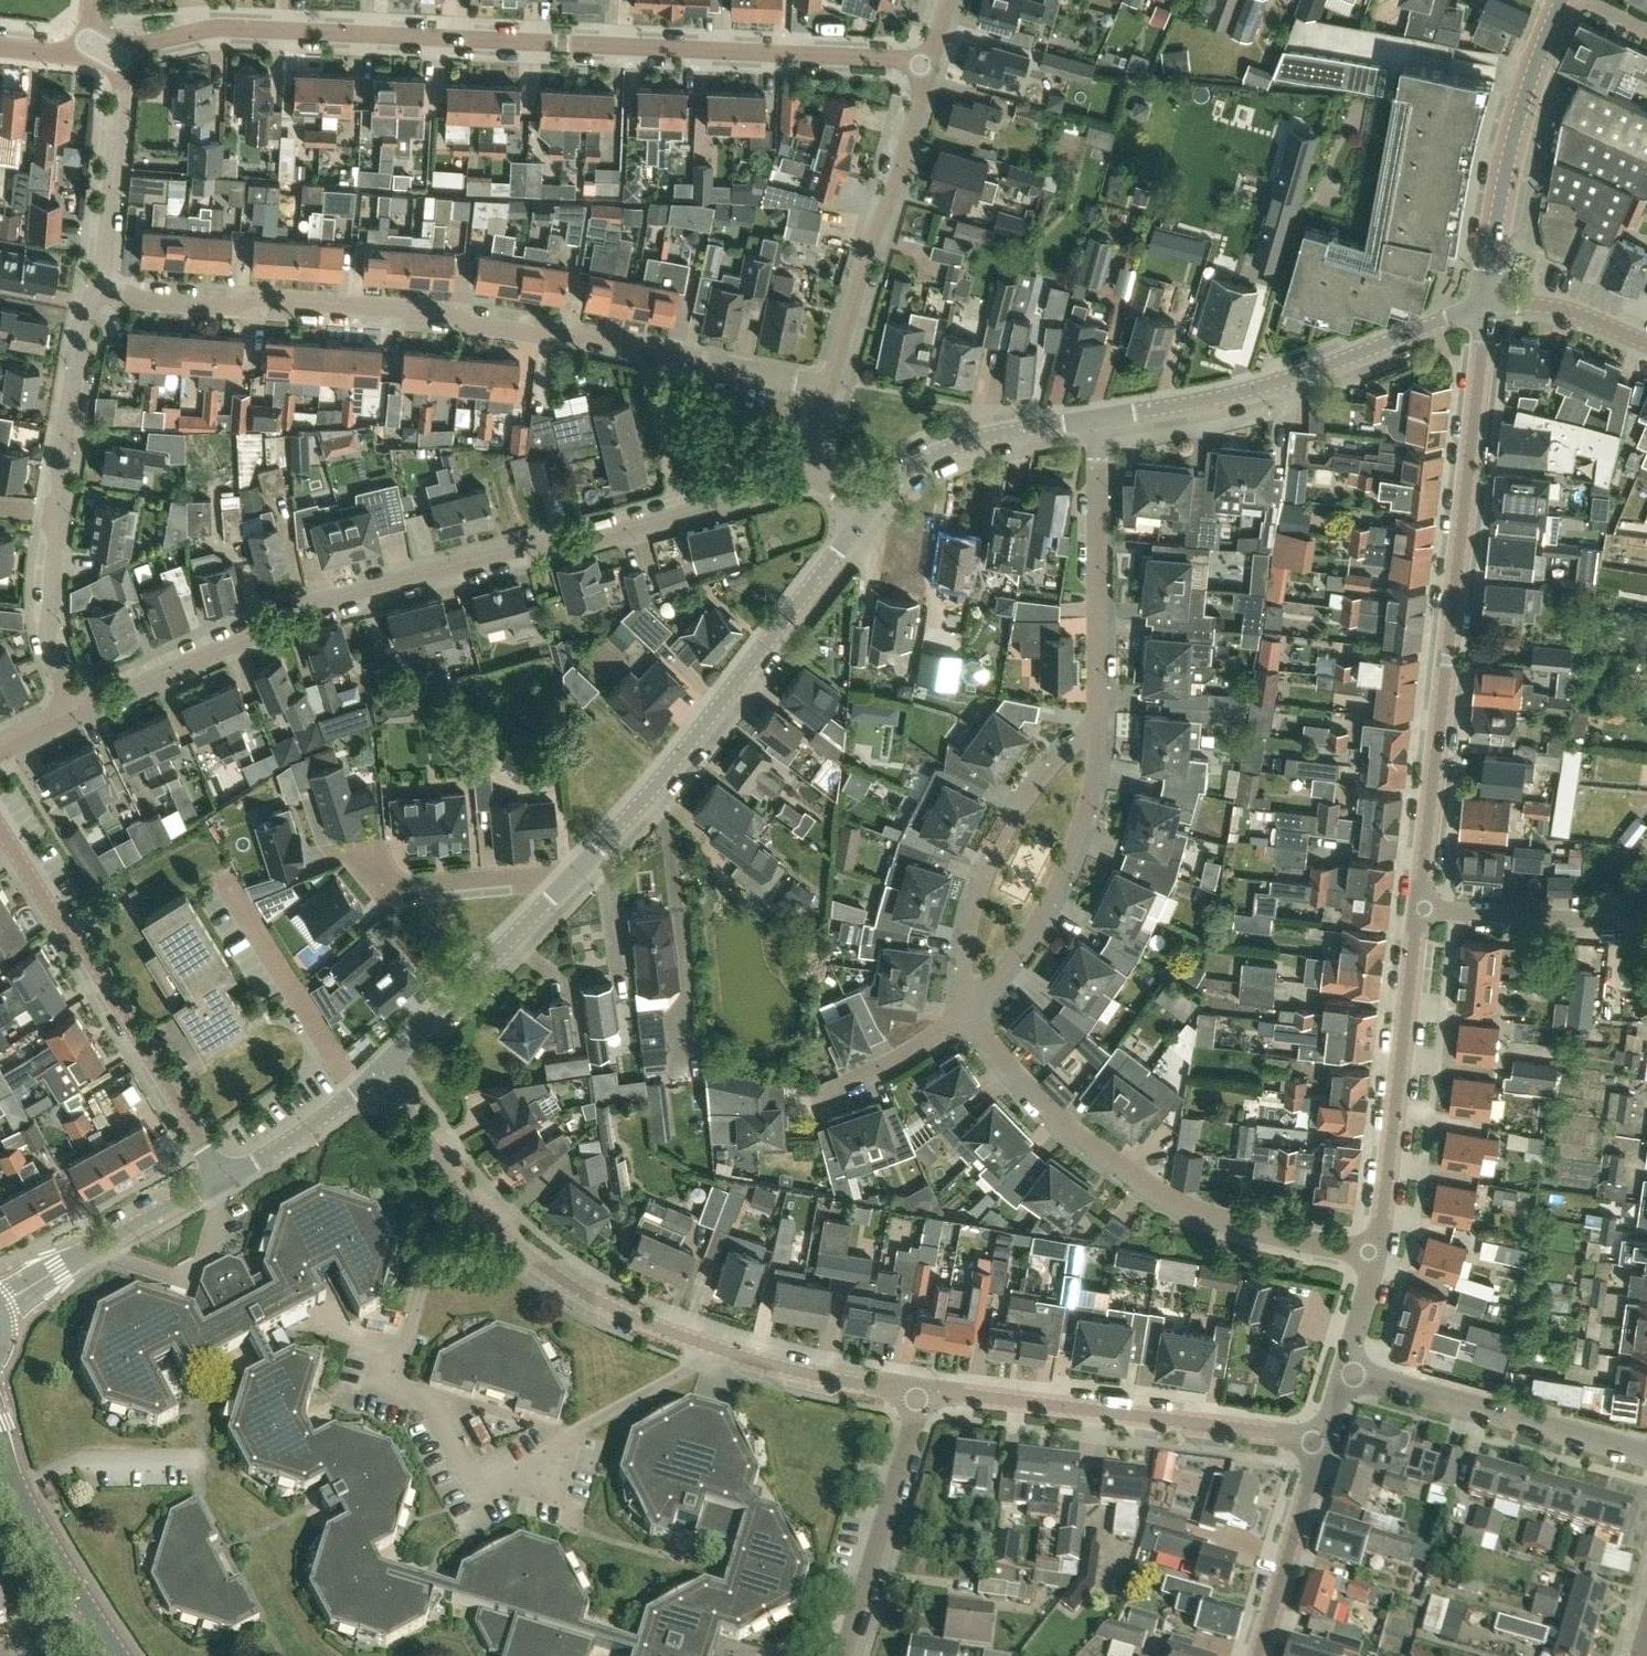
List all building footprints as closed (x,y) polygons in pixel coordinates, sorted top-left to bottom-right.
[(658,7),(682,8),(683,0),(658,0),(658,7)] [(682,8),(706,9),(706,0),(683,0),(682,8)] [(755,11),(756,0),(731,0),(731,10),(755,11)] [(780,0),(756,0),(755,11),(779,12),(780,0)] [(876,0),(843,0),(841,5),(872,14),(876,0)] [(1061,0),(1044,0),(1044,1),(1039,0),(984,0),(979,18),(1014,28),(1018,12),(1054,22),(1061,0)] [(1208,20),(1228,27),(1238,0),(1216,0),(1208,20)] [(1253,37),(1266,0),(1240,0),(1230,28),(1253,37)] [(1297,15),(1316,18),(1323,0),(1303,0),(1297,15)] [(1440,23),(1441,20),(1449,0),(1414,0),(1410,15),(1440,23)] [(1473,34),(1501,46),(1506,34),(1494,29),(1498,21),(1519,30),(1531,1),(1528,0),(1485,0),(1480,13),(1484,15),(1478,28),(1476,28),(1473,34)] [(1572,41),(1617,63),(1634,70),(1637,63),(1646,67),(1646,65),(1646,50),(1582,19),(1572,41)] [(1441,20),(1440,23),(1434,39),(1454,43),(1461,25),(1441,20)] [(1612,75),(1617,63),(1572,41),(1562,62),(1608,83),(1608,84),(1616,88),(1620,79),(1612,75)] [(1025,72),(1030,55),(994,44),(992,49),(971,43),(963,70),(998,81),(1002,65),(1025,72)] [(1389,65),(1284,46),(1279,73),(1384,92),(1389,65)] [(1040,66),(1091,80),(1095,64),(1045,50),(1040,66)] [(1487,77),(1403,61),(1399,86),(1412,88),(1380,260),(1327,244),(1331,232),(1307,225),(1283,306),(1349,325),(1356,301),(1388,310),(1393,290),(1423,299),(1433,266),(1427,264),(1430,252),(1448,255),(1459,195),(1467,155),(1473,130),(1487,78),(1487,77)] [(267,134),(280,135),(281,107),(272,107),(272,92),(268,92),(269,68),(237,67),(236,107),(250,107),(248,138),(267,138),(267,134)] [(305,106),(322,107),(324,71),(295,70),(293,117),(304,117),(305,106)] [(324,71),(322,107),(339,107),(339,118),(351,118),(353,72),(324,71)] [(397,120),(399,75),(375,73),(373,106),(372,106),(370,133),(381,133),(381,142),(394,143),(395,143),(396,129),(397,120)] [(1634,186),(1646,192),(1646,104),(1578,74),(1562,112),(1548,191),(1551,192),(1549,206),(1542,205),(1540,217),(1548,252),(1554,255),(1554,256),(1555,254),(1569,262),(1569,263),(1599,276),(1614,240),(1610,238),(1633,187),(1634,187),(1634,186)] [(421,109),(423,76),(399,75),(397,120),(406,120),(407,108),(421,109)] [(223,140),(208,140),(209,114),(213,114),(214,88),(210,88),(210,78),(179,77),(179,92),(174,92),(173,113),(192,114),(191,139),(189,139),(188,172),(191,172),(212,173),(222,173),(223,140)] [(471,83),(447,82),(446,115),(445,137),(454,138),(469,138),(470,115),(471,83)] [(493,139),(493,129),(495,84),(471,83),(470,115),(484,116),(483,128),(480,128),(479,154),(492,154),(493,139)] [(495,84),(493,129),(493,139),(492,154),(505,155),(506,129),(503,129),(503,117),(518,118),(519,85),(495,84)] [(562,157),(566,87),(541,86),(540,131),(549,143),(548,156),(562,157)] [(660,134),(662,87),(637,86),(636,118),(638,119),(637,133),(648,134),(647,160),(658,161),(660,134)] [(26,90),(1,87),(0,102),(0,158),(12,159),(14,138),(12,137),(13,126),(22,127),(26,90)] [(581,120),(588,120),(589,88),(566,87),(562,157),(563,157),(563,155),(575,156),(576,144),(579,144),(581,120)] [(686,88),(662,87),(660,134),(658,161),(658,163),(669,164),(671,135),(683,135),(684,121),(685,121),(686,88)] [(613,89),(589,88),(588,120),(587,143),(600,143),(601,121),(612,121),(613,89)] [(705,124),(734,125),(736,90),(707,89),(705,124)] [(771,126),(763,126),(765,92),(736,90),(734,125),(751,126),(750,144),(770,145),(771,126)] [(68,132),(71,94),(43,91),(41,113),(37,112),(35,129),(38,129),(35,157),(55,159),(57,131),(68,132)] [(782,102),(781,129),(796,130),(796,131),(850,147),(857,124),(850,122),(855,101),(826,92),(820,115),(824,116),(822,126),(799,120),(800,102),(782,102)] [(997,124),(1002,109),(976,101),(974,106),(956,101),(948,128),(963,133),(961,137),(979,142),(986,120),(997,124)] [(1057,132),(1062,115),(1018,103),(1013,120),(1057,132)] [(336,146),(336,129),(320,129),(320,145),(336,146)] [(796,143),(793,155),(844,170),(850,147),(796,131),(793,131),(790,141),(796,143)] [(468,153),(469,138),(454,138),(453,153),(468,153)] [(1261,238),(1255,259),(1278,266),(1285,245),(1303,180),(1312,148),(1288,141),(1280,173),(1261,238)] [(381,142),(380,151),(394,152),(394,143),(381,142)] [(600,143),(587,143),(586,158),(599,159),(600,143)] [(988,161),(941,148),(932,182),(938,184),(934,196),(968,206),(972,193),(993,199),(999,179),(984,175),(988,161)] [(838,193),(844,170),(793,155),(783,152),(780,165),(809,173),(806,184),(838,193)] [(295,153),(280,153),(279,177),(294,177),(295,153)] [(525,195),(526,161),(512,160),(510,194),(525,195)] [(526,161),(525,195),(540,196),(542,162),(526,161)] [(1006,175),(1019,179),(1023,166),(1010,162),(1006,175)] [(714,164),(693,163),(691,200),(711,201),(714,164)] [(18,168),(2,168),(2,196),(18,196),(18,168)] [(447,169),(446,184),(461,185),(462,170),(447,169)] [(619,170),(596,170),(596,179),(596,193),(619,194),(619,170)] [(755,170),(750,186),(764,190),(766,182),(769,174),(755,170)] [(212,173),(191,172),(190,188),(194,188),(211,189),(212,173)] [(416,190),(436,190),(436,173),(416,173),(416,190)] [(140,261),(162,262),(165,212),(168,176),(146,175),(145,200),(152,200),(150,228),(142,227),(140,261)] [(246,177),(214,175),(213,189),(230,191),(229,203),(243,204),(246,177)] [(264,220),(263,235),(245,234),(243,256),(252,257),(251,268),(275,270),(277,223),(279,199),(280,185),(280,182),(266,181),(266,182),(249,181),(248,197),(255,197),(253,219),(264,220)] [(576,183),(561,182),(560,196),(575,197),(576,183)] [(817,208),(820,197),(766,182),(764,190),(760,204),(817,208)] [(353,214),(355,189),(325,187),(323,209),(339,210),(339,213),(353,214)] [(429,193),(428,215),(438,215),(439,193),(429,193)] [(1634,195),(1622,221),(1634,227),(1646,201),(1634,195)] [(508,215),(508,200),(475,198),(472,224),(488,225),(489,214),(508,215)] [(508,215),(526,216),(527,199),(508,198),(508,200),(508,215)] [(29,233),(59,234),(61,201),(31,199),(29,233)] [(648,199),(646,215),(666,218),(669,202),(648,199)] [(668,217),(694,222),(697,200),(671,200),(668,217)] [(552,215),(554,202),(533,202),(531,220),(552,220),(552,215)] [(587,203),(554,202),(552,215),(569,218),(565,241),(580,243),(587,203)] [(620,223),(622,205),(592,202),(591,214),(589,214),(586,232),(607,236),(609,222),(620,223)] [(731,206),(716,203),(713,216),(728,219),(729,217),(731,206)] [(198,231),(187,230),(184,264),(207,265),(210,205),(200,205),(198,231)] [(229,266),(232,234),(221,233),(223,206),(210,205),(207,265),(229,266)] [(623,205),(622,220),(639,222),(641,206),(623,205)] [(780,206),(768,212),(773,222),(785,216),(780,206)] [(785,235),(815,241),(821,212),(790,206),(785,235)] [(299,238),(297,271),(319,273),(323,214),(323,210),(312,209),(312,213),(309,212),(308,238),(299,238)] [(1029,236),(1036,212),(1027,210),(1026,216),(999,209),(994,226),(1029,236)] [(188,213),(165,212),(162,262),(184,264),(187,230),(188,213)] [(365,243),(363,276),(385,278),(389,225),(388,225),(389,214),(379,213),(378,226),(368,225),(367,244),(365,243)] [(323,214),(319,273),(340,274),(343,241),(333,240),(335,215),(323,214)] [(411,233),(408,280),(429,281),(433,222),(434,218),(422,217),(421,234),(411,233)] [(433,222),(429,281),(452,283),(454,250),(442,249),(444,223),(433,222)] [(297,271),(299,238),(285,237),(286,224),(277,223),(275,270),(297,271)] [(1200,242),(1200,223),(1183,223),(1183,241),(1200,242)] [(389,225),(385,278),(408,280),(411,233),(410,233),(397,232),(397,225),(389,225)] [(473,284),(497,288),(505,231),(494,229),(490,253),(479,251),(473,284)] [(550,230),(547,248),(540,294),(561,298),(566,265),(555,263),(560,231),(550,230)] [(513,250),(515,232),(505,231),(497,288),(518,291),(523,258),(524,252),(513,250)] [(761,292),(768,255),(770,255),(774,234),(760,231),(756,252),(742,249),(735,285),(710,280),(701,323),(733,330),(742,288),(761,292)] [(1162,254),(1166,237),(1154,233),(1149,250),(1162,254)] [(1101,283),(1112,240),(1091,234),(1079,277),(1101,283)] [(1646,272),(1646,249),(1618,236),(1601,277),(1638,293),(1646,272)] [(710,237),(700,270),(715,274),(725,242),(710,237)] [(1202,247),(1187,242),(1182,259),(1198,264),(1202,247)] [(518,291),(540,294),(547,248),(525,245),(524,252),(523,258),(518,291)] [(58,263),(24,257),(25,254),(0,249),(0,286),(34,293),(35,286),(53,290),(58,263)] [(628,310),(650,314),(660,257),(647,255),(643,280),(634,278),(628,310)] [(660,257),(650,314),(672,318),(677,290),(684,291),(689,263),(672,259),(660,257)] [(615,260),(605,258),(602,272),(590,270),(585,302),(607,307),(615,260)] [(607,307),(628,310),(634,278),(622,276),(624,262),(615,260),(607,307)] [(1017,280),(1011,305),(1027,310),(1037,273),(1020,269),(1017,280)] [(793,343),(802,300),(788,298),(793,275),(776,271),(771,294),(768,293),(759,336),(793,343)] [(1006,325),(1011,305),(1017,280),(1000,275),(988,320),(1006,325)] [(1242,343),(1258,288),(1215,275),(1199,330),(1242,343)] [(894,288),(909,292),(912,280),(897,276),(894,288)] [(1129,312),(1140,315),(1131,346),(1149,351),(1146,360),(1159,364),(1162,355),(1165,356),(1175,320),(1158,315),(1167,285),(1139,277),(1129,312)] [(1075,300),(1060,352),(1057,364),(1071,367),(1067,380),(1092,387),(1108,326),(1084,320),(1088,303),(1075,300)] [(10,339),(43,345),(48,318),(30,315),(31,311),(2,306),(0,318),(0,346),(5,347),(7,338),(10,339)] [(927,370),(940,315),(912,309),(909,323),(888,319),(878,361),(916,370),(917,368),(927,370)] [(1034,387),(1037,348),(1024,347),(1030,319),(1014,316),(1007,345),(1004,385),(1034,387)] [(1061,325),(1047,323),(1044,348),(1059,349),(1061,325)] [(147,381),(146,394),(156,395),(157,382),(157,381),(151,381),(155,329),(129,327),(126,363),(142,364),(141,381),(147,381)] [(186,331),(155,329),(151,381),(157,381),(157,382),(164,383),(166,366),(183,367),(186,331)] [(199,386),(206,386),(206,385),(213,386),(217,334),(186,331),(183,367),(200,368),(199,386)] [(975,381),(983,340),(946,333),(937,374),(975,381)] [(243,335),(217,334),(213,386),(206,385),(206,386),(205,400),(218,400),(218,387),(225,387),(226,370),(240,371),(243,335)] [(1545,369),(1552,350),(1540,340),(1539,337),(1522,335),(1522,339),(1511,337),(1506,385),(1519,387),(1520,381),(1544,384),(1545,369)] [(293,405),(294,392),(294,390),(289,390),(293,339),(266,337),(263,372),(277,374),(275,407),(250,406),(248,428),(280,427),(282,404),(293,405)] [(302,375),(321,377),(323,342),(293,339),(289,390),(294,390),(294,392),(301,392),(302,375)] [(353,344),(323,342),(321,377),(338,378),(336,395),(343,395),(349,395),(351,379),(353,344)] [(1568,386),(1556,414),(1568,417),(1594,357),(1583,352),(1584,349),(1568,342),(1567,345),(1566,345),(1552,380),(1568,386)] [(351,379),(378,381),(381,346),(353,344),(351,379)] [(427,402),(429,385),(432,351),(404,348),(400,382),(415,383),(413,402),(419,403),(418,416),(429,416),(431,403),(427,402)] [(432,351),(429,385),(458,388),(462,354),(432,351)] [(486,409),(488,391),(491,357),(462,354),(458,388),(477,389),(475,410),(480,410),(479,421),(491,422),(492,410),(486,409)] [(491,357),(488,391),(486,409),(492,410),(500,411),(502,392),(515,393),(519,359),(491,357)] [(1594,357),(1568,417),(1584,421),(1594,398),(1607,403),(1621,368),(1622,365),(1606,358),(1605,361),(1594,357)] [(40,368),(22,366),(23,361),(0,358),(0,376),(6,377),(4,392),(36,396),(40,368)] [(1399,389),(1397,405),(1446,412),(1450,383),(1447,383),(1445,380),(1435,378),(1432,381),(1414,379),(1413,382),(1404,390),(1399,389)] [(1367,388),(1366,401),(1384,404),(1386,390),(1367,388)] [(231,429),(248,428),(250,406),(251,394),(234,393),(231,429)] [(156,395),(146,394),(145,407),(144,425),(144,428),(149,428),(161,429),(162,409),(155,409),(156,395)] [(343,395),(342,408),(354,409),(355,396),(349,396),(349,395),(343,395)] [(217,414),(218,400),(205,400),(205,413),(217,414)] [(1607,427),(1622,431),(1628,403),(1613,400),(1607,427)] [(1320,401),(1308,401),(1307,428),(1320,429),(1320,401)] [(1446,412),(1397,405),(1384,404),(1366,401),(1364,416),(1382,418),(1382,421),(1388,422),(1389,425),(1390,427),(1395,433),(1399,435),(1407,436),(1443,440),(1446,412)] [(578,437),(564,440),(567,452),(580,448),(579,443),(636,429),(630,402),(595,410),(598,425),(576,430),(578,437)] [(292,427),(292,417),(293,405),(282,404),(280,427),(292,427)] [(144,425),(145,407),(117,406),(116,424),(144,425)] [(1503,419),(1499,459),(1547,464),(1574,466),(1576,447),(1598,453),(1596,480),(1609,483),(1622,431),(1607,427),(1584,421),(1568,417),(1556,414),(1525,406),(1524,422),(1503,419)] [(183,426),(183,408),(170,408),(171,426),(183,426)] [(353,424),(354,409),(342,408),(342,409),(332,409),(331,424),(341,425),(341,423),(353,424)] [(316,426),(318,411),(307,410),(305,426),(316,426)] [(550,443),(559,441),(552,414),(532,411),(526,455),(526,457),(552,451),(550,443)] [(0,413),(0,479),(22,483),(23,476),(27,477),(29,464),(25,463),(27,451),(8,448),(13,415),(0,413)] [(428,430),(429,416),(418,416),(416,428),(428,430)] [(489,437),(491,422),(479,421),(477,435),(489,437)] [(1646,448),(1646,421),(1638,444),(1646,448)] [(525,451),(528,424),(512,423),(510,450),(525,451)] [(179,430),(161,429),(149,428),(147,445),(170,449),(170,458),(185,458),(185,430),(179,430)] [(582,454),(582,455),(604,450),(611,481),(603,483),(605,493),(633,486),(631,477),(647,474),(636,429),(579,443),(580,448),(581,448),(582,454)] [(272,435),(272,460),(291,459),(290,434),(272,435)] [(325,454),(335,451),(331,436),(321,439),(325,454)] [(115,450),(108,449),(103,476),(139,482),(142,464),(163,467),(165,452),(116,445),(115,450)] [(1206,474),(1203,498),(1202,512),(1216,513),(1217,505),(1243,507),(1244,492),(1249,448),(1223,445),(1219,475),(1206,474)] [(1406,447),(1402,475),(1438,479),(1442,451),(1406,447)] [(443,465),(456,461),(452,448),(439,451),(443,465)] [(1270,495),(1275,450),(1249,448),(1244,492),(1270,495)] [(1632,449),(1626,462),(1640,468),(1642,463),(1646,455),(1640,452),(1632,449)] [(552,451),(526,457),(534,485),(560,477),(556,460),(554,451),(552,451)] [(1303,463),(1305,453),(1289,451),(1287,462),(1303,463)] [(532,480),(525,455),(512,459),(519,484),(532,480)] [(1139,505),(1162,508),(1167,463),(1141,460),(1140,472),(1125,470),(1125,489),(1125,521),(1137,522),(1139,505)] [(460,475),(456,461),(443,465),(447,479),(454,477),(460,475)] [(258,469),(265,496),(287,491),(280,463),(258,469)] [(1190,496),(1193,466),(1167,463),(1162,508),(1175,509),(1173,526),(1200,529),(1202,512),(1203,498),(1190,496)] [(441,533),(468,526),(459,493),(454,477),(447,479),(443,465),(436,467),(444,497),(432,501),(441,533)] [(1435,509),(1438,479),(1402,475),(1378,472),(1359,470),(1358,470),(1356,483),(1374,485),(1374,489),(1393,491),(1392,499),(1399,500),(1399,504),(1435,509)] [(1498,471),(1494,505),(1547,512),(1551,476),(1498,471)] [(1611,484),(1594,480),(1592,493),(1609,495),(1611,484)] [(1041,563),(1047,523),(1065,526),(1072,487),(1035,481),(1023,560),(1041,563)] [(1299,487),(1296,484),(1284,482),(1283,496),(1298,498),(1299,487)] [(390,520),(382,483),(355,491),(356,510),(341,514),(351,552),(380,544),(375,525),(390,520)] [(240,488),(245,510),(263,506),(258,484),(240,488)] [(468,526),(494,518),(484,485),(459,493),(468,526)] [(504,491),(517,533),(534,528),(521,485),(504,491)] [(1021,496),(1005,493),(1001,496),(1000,500),(995,499),(994,503),(992,503),(990,515),(992,516),(991,522),(997,523),(995,535),(989,534),(987,539),(986,539),(982,559),(994,561),(995,559),(1007,561),(1006,568),(1015,576),(1014,579),(1016,579),(1029,505),(1024,504),(1024,500),(1021,496)] [(317,501),(293,507),(297,545),(317,540),(322,559),(351,552),(341,514),(325,518),(317,501)] [(99,502),(91,549),(104,551),(100,575),(128,563),(130,554),(121,553),(125,531),(134,532),(138,509),(99,502)] [(167,521),(185,524),(185,504),(171,502),(167,521)] [(202,514),(212,514),(212,503),(202,504),(202,514)] [(187,504),(188,521),(198,520),(197,504),(187,504)] [(1545,536),(1547,512),(1494,505),(1492,530),(1545,536)] [(222,508),(224,539),(242,537),(240,507),(222,508)] [(260,569),(287,562),(277,522),(276,522),(272,507),(261,509),(265,525),(250,529),(260,569)] [(1349,523),(1348,538),(1371,541),(1395,544),(1430,548),(1433,519),(1398,515),(1397,525),(1383,524),(1382,530),(1372,528),(1373,526),(1349,523)] [(1263,517),(1259,548),(1259,549),(1273,551),(1278,519),(1263,517)] [(697,565),(738,555),(729,520),(688,531),(697,565)] [(194,531),(195,542),(214,542),(214,531),(194,531)] [(1292,534),(1276,532),(1271,563),(1302,567),(1304,551),(1290,549),(1292,534)] [(10,567),(10,563),(14,563),(16,550),(12,549),(13,535),(0,534),(0,566),(10,567)] [(1533,580),(1538,539),(1492,534),(1488,575),(1533,580)] [(963,598),(972,540),(944,536),(939,575),(951,577),(948,596),(963,598)] [(1245,537),(1239,536),(1238,547),(1259,549),(1259,548),(1249,547),(1250,542),(1245,537)] [(1349,538),(1348,552),(1373,555),(1372,561),(1392,563),(1391,572),(1427,577),(1430,548),(1395,544),(1371,541),(1348,538),(1349,538)] [(1543,552),(1581,557),(1582,545),(1566,543),(1544,540),(1543,552)] [(1211,545),(1179,543),(1178,556),(1148,554),(1145,580),(1190,584),(1192,559),(1210,560),(1211,545)] [(606,596),(603,582),(615,578),(612,565),(599,568),(596,556),(557,566),(568,606),(606,596)] [(731,559),(718,562),(720,569),(703,573),(709,596),(738,589),(731,559)] [(195,571),(205,613),(243,604),(234,561),(195,571)] [(178,592),(191,588),(182,562),(161,569),(165,581),(144,589),(158,631),(188,620),(178,592)] [(663,594),(689,585),(682,563),(656,573),(663,594)] [(103,653),(139,641),(126,602),(138,598),(126,565),(110,571),(121,602),(89,612),(103,653)] [(643,602),(650,600),(642,569),(625,573),(632,604),(643,602)] [(1345,585),(1370,588),(1372,575),(1346,572),(1346,575),(1329,573),(1327,586),(1344,588),(1345,585)] [(1525,618),(1528,584),(1487,579),(1483,614),(1525,618)] [(1209,586),(1190,584),(1145,580),(1143,606),(1173,609),(1172,622),(1179,623),(1210,625),(1211,611),(1203,611),(1205,586),(1209,586)] [(534,641),(548,637),(539,603),(526,606),(519,581),(475,592),(484,626),(507,620),(513,624),(517,636),(531,632),(534,641)] [(1364,595),(1362,608),(1387,611),(1422,615),(1426,587),(1390,583),(1388,600),(1379,599),(1379,597),(1364,595)] [(1345,593),(1344,606),(1362,608),(1364,595),(1345,593)] [(442,595),(414,602),(434,675),(449,672),(442,644),(439,644),(436,632),(451,628),(453,636),(471,631),(463,604),(446,609),(442,595)] [(910,645),(917,602),(879,596),(870,656),(886,659),(889,642),(910,645)] [(1013,617),(1053,617),(1054,601),(1017,597),(1013,617)] [(399,684),(434,675),(414,602),(388,609),(396,642),(411,638),(415,655),(417,664),(395,670),(399,684)] [(643,602),(632,604),(621,617),(654,648),(672,628),(643,602)] [(725,644),(741,627),(738,624),(741,622),(731,613),(729,615),(717,604),(709,612),(705,608),(684,630),(690,636),(678,650),(688,660),(701,646),(712,657),(715,654),(717,656),(727,646),(725,644)] [(1344,606),(1342,621),(1360,623),(1362,608),(1344,606)] [(1360,623),(1360,624),(1385,627),(1383,640),(1419,644),(1422,615),(1387,611),(1362,608),(1360,623)] [(1059,617),(1053,617),(1013,617),(1010,636),(1020,636),(1020,653),(1040,653),(1040,682),(1072,682),(1072,681),(1078,681),(1078,665),(1072,665),(1072,635),(1059,635),(1059,617)] [(865,661),(866,646),(868,622),(854,621),(852,660),(865,661)] [(314,672),(350,661),(339,623),(303,634),(314,672)] [(1216,626),(1210,625),(1179,623),(1178,636),(1147,633),(1145,659),(1190,663),(1196,664),(1211,665),(1213,640),(1215,640),(1216,626)] [(1568,667),(1570,648),(1535,644),(1533,664),(1568,667)] [(27,691),(6,648),(0,651),(0,705),(27,691)] [(958,655),(923,649),(918,682),(953,688),(958,655)] [(1363,678),(1414,684),(1418,655),(1383,650),(1382,655),(1361,653),(1360,663),(1356,663),(1354,677),(1363,678)] [(639,679),(629,670),(607,694),(647,733),(656,723),(662,723),(669,716),(669,711),(670,709),(663,702),(683,681),(659,659),(639,679)] [(1145,659),(1143,686),(1173,688),(1172,702),(1178,702),(1209,705),(1210,691),(1203,690),(1204,679),(1208,677),(1214,672),(1217,665),(1211,665),(1196,664),(1190,663),(1145,659)] [(1337,660),(1335,674),(1354,677),(1356,663),(1337,660)] [(295,724),(299,722),(302,729),(299,733),(301,737),(294,740),(290,738),(275,745),(283,763),(301,755),(299,751),(324,740),(313,715),(315,714),(305,690),(296,694),(282,661),(256,673),(271,708),(285,701),(295,724)] [(1523,666),(1479,662),(1475,699),(1546,707),(1548,693),(1548,691),(1531,689),(1532,681),(1521,680),(1523,666)] [(780,697),(815,724),(839,691),(804,665),(780,697)] [(1278,669),(1256,666),(1252,698),(1274,701),(1278,669)] [(1573,683),(1574,671),(1562,669),(1561,677),(1566,682),(1573,683)] [(1354,677),(1335,674),(1333,688),(1352,691),(1354,677)] [(337,692),(332,676),(317,681),(326,710),(361,699),(356,686),(337,692)] [(1414,684),(1363,678),(1361,692),(1378,694),(1376,708),(1411,712),(1414,684)] [(238,755),(250,750),(243,732),(241,733),(236,720),(250,714),(236,682),(210,693),(224,725),(229,737),(238,755)] [(224,725),(210,693),(199,698),(196,693),(184,698),(186,703),(184,704),(198,737),(224,725)] [(850,716),(882,720),(885,696),(853,693),(850,716)] [(1570,712),(1572,696),(1548,693),(1546,707),(1546,709),(1570,712)] [(993,709),(978,730),(1014,756),(1029,735),(1013,723),(1018,715),(1036,718),(1039,702),(1004,695),(994,709),(993,709)] [(1216,705),(1209,705),(1178,702),(1177,715),(1147,713),(1144,739),(1189,743),(1200,744),(1202,719),(1214,720),(1216,705)] [(1514,740),(1518,708),(1475,703),(1471,735),(1514,740)] [(403,718),(402,704),(389,705),(390,718),(403,718)] [(345,707),(335,711),(343,735),(354,731),(345,707)] [(784,749),(800,727),(773,707),(757,729),(784,749)] [(1588,710),(1587,710),(1575,708),(1573,718),(1586,721),(1588,710)] [(168,749),(182,743),(167,711),(141,722),(168,784),(181,779),(173,760),(168,749)] [(829,713),(817,728),(822,731),(835,741),(843,747),(845,725),(829,713)] [(1373,748),(1407,752),(1410,723),(1369,718),(1367,732),(1374,733),(1373,748)] [(168,784),(141,722),(115,734),(129,766),(142,760),(148,772),(147,773),(155,790),(168,784)] [(843,747),(835,741),(822,731),(817,728),(808,740),(833,760),(843,747)] [(1327,742),(1347,745),(1348,731),(1329,729),(1327,742)] [(998,777),(1014,756),(978,730),(962,751),(948,740),(944,767),(964,776),(974,759),(998,777)] [(238,755),(229,737),(216,743),(224,761),(238,755)] [(1189,743),(1144,739),(1142,765),(1173,768),(1170,783),(1201,789),(1206,790),(1209,759),(1188,757),(1189,743)] [(1547,754),(1562,755),(1565,740),(1549,739),(1547,754)] [(772,794),(785,778),(767,765),(772,758),(748,740),(725,770),(760,796),(765,789),(772,794)] [(69,755),(97,811),(97,810),(104,824),(106,824),(114,841),(129,833),(120,816),(114,820),(95,780),(108,774),(94,743),(89,746),(87,745),(81,748),(81,750),(69,755)] [(471,747),(474,782),(492,780),(488,745),(471,747)] [(1403,780),(1407,752),(1373,748),(1371,761),(1364,761),(1363,775),(1403,780)] [(331,749),(305,757),(310,773),(308,773),(309,775),(310,774),(313,783),(328,831),(327,831),(327,832),(346,831),(362,821),(361,819),(360,820),(358,812),(374,806),(373,794),(367,783),(350,788),(342,764),(343,763),(343,762),(335,763),(331,749)] [(1534,766),(1560,768),(1562,755),(1547,754),(1536,752),(1534,766)] [(1533,778),(1534,766),(1524,765),(1525,758),(1488,753),(1484,783),(1522,788),(1523,777),(1533,778)] [(85,816),(97,811),(69,755),(56,762),(54,761),(48,764),(48,766),(45,767),(59,797),(60,797),(70,817),(83,811),(85,816)] [(1306,775),(1337,779),(1339,763),(1308,760),(1306,775)] [(964,776),(944,767),(934,766),(931,774),(919,797),(973,824),(984,800),(957,786),(964,776)] [(841,789),(851,794),(862,774),(852,768),(841,789)] [(1255,804),(1261,772),(1241,769),(1236,801),(1255,804)] [(740,860),(738,863),(761,881),(776,862),(777,860),(755,843),(757,840),(750,835),(764,817),(717,781),(692,814),(714,830),(709,836),(740,860)] [(1192,820),(1201,789),(1170,783),(1167,799),(1137,791),(1131,817),(1174,828),(1177,816),(1192,820)] [(1366,804),(1365,819),(1399,822),(1402,794),(1355,788),(1353,803),(1359,803),(1366,804)] [(438,794),(389,799),(392,830),(406,828),(408,848),(468,842),(464,792),(438,794)] [(1462,834),(1507,838),(1511,799),(1466,795),(1462,834)] [(961,847),(973,824),(919,797),(899,837),(928,849),(934,834),(961,847)] [(524,800),(491,803),(496,853),(529,850),(527,834),(556,831),(553,801),(524,804),(524,800)] [(1319,813),(1339,816),(1340,802),(1320,800),(1319,813)] [(803,813),(785,801),(776,812),(794,825),(803,813)] [(1524,816),(1550,818),(1551,803),(1525,801),(1524,816)] [(256,825),(271,872),(302,862),(299,829),(297,829),(289,806),(269,812),(272,820),(256,825)] [(1262,820),(1281,820),(1281,808),(1262,808),(1262,820)] [(143,816),(144,817),(155,842),(170,835),(158,809),(143,816)] [(794,825),(793,827),(803,834),(816,817),(805,809),(803,813),(794,825)] [(1337,829),(1339,816),(1319,813),(1317,827),(1337,829)] [(1630,845),(1646,824),(1646,823),(1636,814),(1619,835),(1630,845)] [(157,845),(155,842),(144,817),(127,825),(140,853),(157,845)] [(1189,832),(1174,828),(1131,817),(1124,842),(1154,850),(1148,865),(1177,876),(1189,832)] [(1395,851),(1399,822),(1365,819),(1363,832),(1356,832),(1354,846),(1395,851)] [(839,834),(858,838),(860,826),(841,822),(839,834)] [(1279,825),(1277,844),(1308,847),(1310,829),(1279,825)] [(922,863),(928,849),(899,837),(886,881),(901,885),(944,897),(951,872),(922,863)] [(86,840),(71,849),(92,882),(107,872),(86,840)] [(1306,865),(1308,847),(1277,844),(1275,861),(1306,865)] [(1544,848),(1515,845),(1514,857),(1543,860),(1544,848)] [(1501,898),(1502,889),(1506,850),(1461,846),(1457,885),(1476,887),(1475,896),(1501,898)] [(1350,858),(1347,887),(1391,892),(1394,863),(1350,858)] [(738,863),(732,872),(763,896),(785,868),(776,862),(761,881),(738,863)] [(66,865),(58,869),(68,891),(77,887),(66,865)] [(1143,880),(1115,867),(1104,891),(1145,910),(1160,917),(1160,916),(1159,915),(1177,876),(1148,865),(1143,880)] [(252,899),(278,888),(273,875),(244,885),(252,899)] [(1573,891),(1573,876),(1551,875),(1551,891),(1573,891)] [(299,908),(325,939),(362,907),(337,877),(299,908)] [(800,912),(814,894),(794,879),(775,904),(790,915),(795,908),(800,912)] [(1281,893),(1309,897),(1311,883),(1282,880),(1281,893)] [(1328,899),(1329,885),(1311,883),(1309,897),(1328,899)] [(299,894),(292,884),(255,898),(266,917),(299,894)] [(901,885),(894,909),(879,905),(874,923),(904,929),(907,914),(936,922),(944,897),(901,885)] [(1388,921),(1391,892),(1347,887),(1329,885),(1328,899),(1345,901),(1343,916),(1387,921),(1388,921)] [(1145,910),(1104,891),(1093,915),(1121,928),(1113,942),(1140,957),(1153,928),(1139,922),(1145,910)] [(12,911),(0,892),(0,918),(12,911)] [(204,1050),(248,1023),(220,978),(232,971),(185,893),(144,918),(162,948),(147,957),(204,1050)] [(12,911),(0,918),(0,952),(27,935),(12,911)] [(630,915),(639,990),(678,985),(669,911),(630,915)] [(1257,911),(1255,927),(1273,929),(1274,913),(1257,911)] [(876,968),(883,969),(927,974),(931,948),(900,944),(904,929),(874,923),(864,920),(860,940),(858,953),(878,956),(876,968)] [(1341,957),(1348,958),(1382,962),(1386,933),(1345,929),(1341,957)] [(363,985),(362,984),(361,985),(383,1012),(385,1011),(384,1010),(421,979),(421,980),(422,979),(400,952),(399,953),(399,954),(387,964),(379,954),(381,952),(381,953),(382,952),(367,934),(366,935),(367,935),(332,964),(331,964),(330,965),(345,983),(347,982),(346,981),(355,974),(364,984),(363,985)] [(1121,983),(1140,957),(1113,942),(1105,956),(1080,938),(1065,960),(1101,985),(1114,994),(1121,983)] [(1461,973),(1499,977),(1502,945),(1465,940),(1461,973)] [(7,968),(14,980),(0,989),(0,1005),(11,998),(50,974),(45,965),(50,962),(41,947),(36,950),(7,968)] [(1322,984),(1379,991),(1382,962),(1348,958),(1341,957),(1326,955),(1322,984)] [(1241,980),(1276,985),(1279,964),(1245,959),(1241,980)] [(1087,1006),(1101,985),(1065,960),(1050,981),(1075,999),(1065,1011),(1089,1031),(1100,1015),(1087,1006)] [(1510,978),(1525,980),(1527,964),(1512,963),(1510,978)] [(860,986),(875,1019),(882,1030),(888,1027),(890,1027),(894,997),(924,1001),(927,974),(883,969),(876,968),(874,980),(873,980),(860,986)] [(1576,969),(1569,1020),(1592,1023),(1598,972),(1576,969)] [(1495,1009),(1499,977),(1461,973),(1458,1005),(1495,1009)] [(3,1020),(29,1004),(36,1015),(65,997),(50,974),(11,998),(0,1005),(0,1015),(3,1020)] [(1276,985),(1241,980),(1238,998),(1273,1004),(1276,985)] [(603,1025),(618,1023),(612,982),(581,987),(591,1053),(607,1050),(603,1025)] [(330,1020),(341,1013),(323,983),(311,990),(330,1020)] [(875,1019),(860,986),(834,998),(840,1012),(827,1018),(838,1040),(830,1043),(839,1062),(871,1047),(861,1025),(875,1019)] [(520,1000),(519,1002),(514,1000),(510,1002),(507,1006),(506,1010),(509,1014),(499,1029),(513,1039),(512,1044),(513,1049),(517,1051),(522,1052),(526,1049),(527,1050),(538,1035),(542,1038),(555,1036),(556,1042),(573,1040),(567,996),(543,1000),(534,1011),(520,1000)] [(1281,1007),(1279,1019),(1375,1030),(1377,1008),(1354,1006),(1355,1001),(1327,997),(1325,1013),(1314,1011),(1315,1009),(1296,1007),(1296,1009),(1281,1007)] [(1550,1005),(1547,1024),(1565,1026),(1568,1003),(1556,1001),(1556,1006),(1550,1005)] [(1029,1035),(1057,1063),(1089,1031),(1065,1011),(1054,1024),(1033,1002),(1008,1027),(1023,1041),(1029,1035)] [(641,1048),(667,1046),(664,1013),(654,1008),(637,1010),(641,1048)] [(45,1064),(89,1036),(74,1012),(45,1030),(52,1041),(32,1054),(36,1061),(42,1058),(45,1064)] [(1201,1013),(1200,1026),(1217,1027),(1218,1015),(1201,1013)] [(1259,1016),(1258,1030),(1274,1032),(1275,1018),(1259,1016)] [(1372,1051),(1375,1030),(1279,1019),(1275,1018),(1274,1032),(1273,1034),(1327,1041),(1326,1052),(1360,1056),(1361,1050),(1372,1051)] [(1495,1063),(1499,1026),(1462,1022),(1458,1059),(1495,1063)] [(0,1041),(0,1055),(15,1069),(33,1050),(11,1029),(0,1041)] [(56,1086),(73,1075),(74,1078),(104,1060),(89,1036),(45,1064),(42,1058),(36,1061),(29,1066),(36,1077),(42,1073),(49,1085),(56,1086)] [(1084,1062),(1097,1072),(1113,1050),(1101,1041),(1084,1062)] [(1113,1051),(1113,1050),(1097,1072),(1108,1080),(1090,1104),(1110,1120),(1148,1071),(1149,1071),(1152,1067),(1120,1042),(1113,1051)] [(666,1068),(664,1046),(641,1048),(644,1070),(666,1068)] [(1641,1051),(1627,1049),(1625,1063),(1639,1065),(1641,1051)] [(934,1132),(939,1128),(963,1109),(953,1097),(978,1079),(958,1050),(941,1061),(946,1068),(926,1082),(933,1093),(921,1102),(927,1112),(923,1115),(934,1132)] [(548,1077),(589,1071),(587,1054),(545,1060),(548,1077)] [(1289,1070),(1291,1058),(1267,1055),(1266,1067),(1289,1070)] [(1515,1058),(1512,1076),(1556,1083),(1558,1064),(1515,1058)] [(1334,1081),(1332,1095),(1367,1099),(1370,1070),(1331,1065),(1329,1080),(1334,1081)] [(783,1104),(769,1105),(769,1078),(704,1066),(709,1120),(738,1119),(739,1141),(763,1140),(764,1148),(784,1148),(783,1104)] [(13,1087),(1,1067),(0,1068),(0,1095),(13,1087)] [(1148,1071),(1110,1120),(1132,1136),(1150,1112),(1161,1120),(1180,1095),(1149,1071),(1148,1071)] [(614,1075),(593,1079),(596,1100),(617,1096),(615,1084),(614,1075)] [(1287,1089),(1305,1092),(1307,1078),(1289,1075),(1287,1089)] [(1557,1083),(1556,1083),(1512,1076),(1506,1075),(1504,1089),(1555,1096),(1557,1083)] [(1491,1119),(1497,1081),(1476,1078),(1476,1079),(1456,1076),(1451,1112),(1473,1116),(1491,1119)] [(29,1091),(25,1084),(21,1078),(12,1084),(20,1097),(29,1091)] [(533,1122),(534,1122),(547,1114),(536,1095),(548,1088),(542,1079),(486,1087),(499,1109),(486,1117),(500,1141),(500,1142),(533,1122)] [(649,1112),(668,1110),(665,1080),(645,1082),(649,1112)] [(106,1088),(119,1110),(131,1104),(122,1089),(119,1090),(115,1083),(106,1088)] [(1364,1127),(1367,1099),(1332,1095),(1287,1090),(1285,1103),(1304,1105),(1302,1120),(1364,1127)] [(1612,1090),(1610,1101),(1633,1105),(1634,1094),(1612,1090)] [(963,1109),(939,1128),(951,1142),(970,1161),(981,1150),(1013,1119),(995,1100),(973,1121),(963,1109)] [(879,1101),(854,1109),(868,1152),(880,1148),(881,1152),(886,1156),(888,1162),(916,1151),(914,1146),(905,1127),(904,1125),(889,1130),(879,1101)] [(1617,1118),(1617,1117),(1631,1119),(1633,1105),(1610,1101),(1608,1117),(1617,1118)] [(85,1109),(74,1115),(83,1130),(93,1124),(85,1109)] [(868,1152),(854,1109),(829,1118),(839,1147),(824,1152),(831,1181),(849,1175),(861,1171),(856,1156),(868,1152)] [(83,1130),(74,1115),(63,1121),(72,1136),(83,1130)] [(923,1115),(905,1127),(914,1146),(934,1132),(923,1115)] [(35,1118),(19,1127),(30,1148),(46,1139),(35,1118)] [(1031,1138),(1013,1119),(981,1150),(990,1159),(979,1170),(995,1187),(1002,1192),(1021,1170),(1009,1159),(1031,1138)] [(117,1135),(133,1165),(158,1152),(142,1122),(117,1135)] [(510,1169),(538,1152),(546,1166),(570,1144),(562,1129),(544,1140),(534,1122),(533,1122),(500,1142),(500,1141),(495,1144),(510,1169)] [(1496,1153),(1499,1136),(1448,1126),(1441,1163),(1480,1170),(1483,1150),(1496,1153)] [(1510,1130),(1508,1146),(1543,1151),(1546,1136),(1510,1130)] [(93,1148),(109,1178),(133,1165),(117,1135),(93,1148)] [(1279,1160),(1297,1162),(1324,1164),(1359,1169),(1362,1140),(1323,1136),(1322,1144),(1311,1149),(1292,1147),(1292,1148),(1254,1143),(1253,1157),(1279,1160)] [(1159,1143),(1148,1151),(1159,1166),(1169,1159),(1159,1143)] [(68,1201),(52,1170),(42,1176),(32,1158),(28,1160),(19,1145),(9,1150),(18,1166),(28,1184),(45,1214),(68,1201)] [(109,1178),(93,1148),(68,1162),(84,1192),(109,1178)] [(1172,1183),(1197,1187),(1203,1153),(1177,1149),(1172,1183)] [(9,1150),(0,1155),(0,1157),(8,1171),(18,1166),(9,1150)] [(619,1151),(606,1153),(612,1190),(625,1188),(619,1151)] [(1612,1153),(1610,1165),(1624,1167),(1626,1155),(1612,1153)] [(1033,1180),(1021,1170),(1002,1192),(1016,1204),(1021,1199),(1041,1214),(1073,1171),(1051,1156),(1033,1180)] [(1296,1175),(1297,1162),(1279,1160),(1277,1173),(1296,1175)] [(1356,1197),(1359,1169),(1324,1164),(1322,1178),(1318,1178),(1316,1193),(1356,1197)] [(1610,1165),(1608,1179),(1622,1181),(1624,1167),(1610,1165)] [(852,1176),(862,1202),(887,1193),(876,1166),(852,1176)] [(1094,1187),(1073,1171),(1041,1214),(1030,1230),(1047,1233),(1054,1224),(1062,1230),(1094,1187)] [(606,1213),(608,1210),(569,1180),(549,1207),(587,1236),(596,1226),(606,1234),(611,1228),(608,1215),(606,1213)] [(729,1187),(714,1181),(700,1218),(715,1224),(729,1187)] [(1470,1225),(1477,1189),(1439,1182),(1432,1218),(1470,1225)] [(45,1214),(28,1184),(3,1197),(20,1227),(45,1214)] [(748,1190),(732,1184),(716,1224),(729,1230),(734,1217),(737,1218),(748,1190)] [(1496,1189),(1495,1201),(1515,1205),(1517,1192),(1496,1189)] [(20,1227),(3,1197),(0,1192),(0,1238),(4,1236),(7,1242),(22,1233),(19,1228),(20,1227)] [(434,1594),(479,1608),(475,1622),(490,1650),(504,1655),(591,1655),(596,1643),(633,1655),(712,1655),(720,1632),(739,1638),(797,1607),(809,1569),(778,1510),(759,1505),(762,1496),(753,1493),(758,1474),(727,1416),(689,1405),(631,1436),(619,1474),(650,1532),(670,1538),(676,1517),(697,1523),(695,1531),(736,1544),(722,1587),(704,1582),(645,1613),(636,1642),(583,1626),(588,1608),(558,1549),(519,1537),(461,1568),(455,1587),(381,1564),(374,1551),(393,1541),(411,1485),(389,1445),(333,1428),(314,1438),(304,1419),(322,1361),(293,1352),(273,1362),(259,1334),(325,1299),(315,1279),(334,1269),(359,1317),(380,1306),(397,1250),(376,1210),(320,1193),(280,1214),(263,1270),(265,1273),(251,1281),(241,1264),(228,1259),(204,1272),(193,1307),(137,1290),(98,1311),(81,1367),(102,1406),(158,1423),(179,1412),(153,1364),(172,1354),(183,1374),(250,1339),(251,1341),(248,1345),(259,1365),(263,1365),(264,1367),(245,1377),(228,1433),(249,1473),(305,1490),(324,1480),(330,1491),(319,1497),(328,1515),(339,1509),(345,1520),(326,1530),(308,1586),(329,1626),(385,1643),(425,1622),(434,1594)] [(438,1220),(448,1213),(442,1205),(432,1213),(438,1220)] [(630,1256),(655,1267),(680,1211),(667,1206),(660,1220),(641,1212),(635,1226),(641,1229),(630,1256)] [(685,1232),(692,1216),(680,1211),(655,1267),(681,1278),(693,1250),(679,1244),(684,1232),(685,1232)] [(1605,1214),(1603,1226),(1616,1228),(1618,1215),(1605,1214)] [(1116,1246),(1128,1226),(1113,1215),(1093,1242),(1116,1246)] [(997,1226),(989,1270),(986,1287),(1002,1290),(1013,1228),(997,1226)] [(1614,1241),(1616,1228),(1603,1226),(1601,1239),(1614,1241)] [(735,1246),(730,1244),(714,1290),(729,1295),(731,1290),(748,1296),(767,1244),(739,1234),(735,1246)] [(1457,1282),(1468,1247),(1430,1235),(1419,1270),(1457,1282)] [(1637,1237),(1624,1235),(1621,1261),(1634,1262),(1646,1263),(1646,1238),(1637,1237)] [(775,1238),(774,1244),(770,1261),(797,1267),(802,1244),(775,1238)] [(921,1239),(917,1259),(912,1287),(911,1289),(925,1291),(930,1260),(935,1261),(938,1242),(921,1239)] [(1501,1243),(1498,1259),(1525,1265),(1529,1249),(1501,1243)] [(841,1274),(846,1251),(820,1246),(815,1269),(841,1274)] [(842,1323),(868,1328),(877,1276),(869,1275),(872,1256),(846,1251),(841,1274),(860,1278),(848,1289),(842,1323)] [(900,1285),(912,1287),(917,1259),(895,1255),(893,1269),(903,1271),(900,1285)] [(1201,1262),(1197,1281),(1234,1288),(1238,1268),(1201,1262)] [(1634,1262),(1630,1287),(1643,1288),(1643,1289),(1646,1290),(1646,1263),(1634,1262)] [(984,1301),(986,1287),(989,1270),(976,1267),(971,1298),(984,1301)] [(894,1332),(900,1298),(896,1297),(898,1288),(895,1288),(897,1273),(878,1270),(877,1276),(868,1328),(894,1332)] [(1091,1361),(1098,1363),(1105,1318),(1106,1305),(1076,1300),(1080,1273),(1064,1271),(1060,1300),(1060,1301),(1065,1302),(1065,1306),(1063,1316),(1072,1318),(1072,1320),(1078,1321),(1072,1358),(1076,1359),(1075,1364),(1090,1367),(1091,1361)] [(1247,1275),(1242,1292),(1236,1311),(1257,1318),(1268,1282),(1247,1275)] [(771,1311),(797,1315),(803,1281),(777,1276),(771,1311)] [(1596,1276),(1595,1289),(1608,1290),(1609,1278),(1596,1276)] [(1469,1280),(1466,1290),(1488,1297),(1490,1298),(1493,1288),(1469,1280)] [(823,1320),(830,1285),(803,1281),(797,1315),(823,1320)] [(941,1340),(946,1308),(950,1286),(935,1283),(930,1309),(919,1307),(912,1342),(929,1345),(930,1338),(941,1340)] [(1437,1327),(1446,1295),(1410,1285),(1401,1316),(1437,1327)] [(1458,1305),(1482,1313),(1488,1297),(1466,1290),(1463,1289),(1458,1305)] [(1606,1303),(1608,1290),(1595,1289),(1593,1302),(1606,1303)] [(1008,1310),(1020,1312),(1023,1294),(1011,1292),(1008,1310)] [(1259,1376),(1291,1386),(1296,1368),(1298,1369),(1303,1352),(1302,1352),(1306,1339),(1292,1335),(1303,1301),(1276,1293),(1265,1328),(1273,1330),(1259,1376)] [(1033,1314),(1034,1306),(1036,1296),(1023,1294),(1020,1312),(1033,1314)] [(1020,1312),(1019,1325),(1014,1353),(1042,1357),(1047,1325),(1062,1327),(1063,1316),(1065,1306),(1065,1302),(1060,1301),(1060,1300),(1050,1299),(1048,1308),(1034,1306),(1033,1314),(1020,1312)] [(1625,1323),(1646,1326),(1646,1301),(1642,1300),(1642,1301),(1628,1299),(1625,1323)] [(1144,1340),(1149,1311),(1106,1305),(1105,1318),(1098,1363),(1105,1364),(1104,1369),(1119,1371),(1120,1366),(1124,1367),(1129,1337),(1144,1340)] [(957,1310),(946,1308),(941,1340),(968,1345),(973,1317),(957,1314),(957,1310)] [(1180,1376),(1188,1332),(1162,1328),(1164,1314),(1149,1311),(1144,1340),(1159,1342),(1154,1372),(1159,1373),(1158,1378),(1173,1380),(1174,1375),(1180,1376)] [(1478,1339),(1464,1335),(1464,1336),(1450,1332),(1436,1328),(1437,1327),(1401,1316),(1392,1347),(1429,1358),(1433,1344),(1458,1352),(1460,1344),(1475,1349),(1478,1339)] [(1002,1351),(1014,1353),(1019,1325),(991,1320),(987,1348),(989,1349),(988,1354),(1002,1356),(1002,1351)] [(1188,1332),(1180,1376),(1187,1377),(1187,1382),(1202,1385),(1202,1380),(1207,1380),(1212,1350),(1227,1353),(1231,1324),(1216,1322),(1214,1336),(1188,1332)] [(1625,1323),(1622,1347),(1636,1349),(1636,1350),(1646,1352),(1646,1326),(1625,1323)] [(439,1355),(430,1384),(472,1397),(475,1388),(518,1401),(515,1410),(557,1423),(566,1394),(535,1335),(497,1324),(439,1355)] [(1584,1349),(1598,1351),(1600,1338),(1586,1337),(1584,1349)] [(1582,1363),(1596,1364),(1598,1351),(1584,1349),(1582,1363)] [(1646,1389),(1646,1363),(1633,1361),(1633,1362),(1620,1360),(1616,1385),(1646,1389)] [(1539,1375),(1536,1392),(1563,1396),(1562,1400),(1584,1403),(1588,1382),(1539,1375)] [(1616,1385),(1609,1383),(1605,1408),(1626,1412),(1646,1416),(1646,1389),(1616,1385)] [(487,1451),(496,1448),(486,1413),(466,1419),(471,1437),(482,1434),(487,1451)] [(1346,1460),(1401,1476),(1406,1458),(1397,1455),(1398,1451),(1403,1452),(1407,1450),(1410,1441),(1408,1437),(1357,1421),(1346,1460)] [(989,1504),(996,1451),(957,1446),(952,1483),(973,1486),(971,1501),(989,1504)] [(1453,1491),(1464,1455),(1445,1449),(1442,1459),(1434,1485),(1453,1491)] [(1159,1452),(1158,1479),(1179,1480),(1180,1452),(1159,1452)] [(1042,1516),(1048,1458),(1019,1454),(1013,1503),(1029,1505),(1028,1514),(1042,1516)] [(1418,1471),(1415,1480),(1434,1485),(1442,1459),(1423,1454),(1418,1471)] [(1079,1462),(1048,1458),(1042,1516),(1057,1518),(1060,1491),(1075,1493),(1079,1462)] [(1495,1500),(1504,1470),(1479,1463),(1470,1493),(1495,1500)] [(1134,1538),(1138,1508),(1143,1475),(1121,1472),(1121,1468),(1106,1465),(1099,1503),(1116,1506),(1111,1535),(1134,1538)] [(1361,1512),(1371,1479),(1343,1470),(1333,1503),(1361,1512)] [(1529,1477),(1504,1470),(1495,1500),(1520,1507),(1529,1477)] [(1404,1494),(1408,1481),(1387,1475),(1383,1488),(1404,1494)] [(1216,1524),(1218,1525),(1227,1528),(1228,1524),(1246,1529),(1247,1525),(1250,1526),(1253,1525),(1256,1513),(1255,1511),(1252,1510),(1258,1489),(1215,1476),(1200,1525),(1215,1530),(1216,1524)] [(1545,1514),(1553,1484),(1529,1477),(1520,1507),(1545,1514)] [(1579,1491),(1553,1484),(1545,1514),(1570,1521),(1579,1491)] [(1596,1529),(1605,1498),(1579,1491),(1570,1521),(1596,1529)] [(218,1537),(197,1498),(170,1512),(151,1575),(170,1610),(233,1630),(260,1616),(239,1577),(231,1581),(210,1541),(218,1537)] [(1631,1505),(1605,1498),(1596,1529),(1623,1536),(1631,1505)] [(1146,1524),(1155,1526),(1183,1535),(1188,1519),(1151,1508),(1146,1524)] [(1471,1531),(1485,1535),(1491,1514),(1477,1510),(1471,1531)] [(1085,1513),(1071,1511),(1067,1537),(1060,1536),(1057,1558),(1060,1558),(1058,1575),(1077,1577),(1085,1513)] [(1382,1533),(1386,1519),(1363,1512),(1359,1526),(1382,1533)] [(1505,1518),(1491,1514),(1485,1535),(1499,1539),(1505,1518)] [(1370,1531),(1328,1518),(1317,1554),(1359,1567),(1370,1531)] [(1535,1548),(1541,1527),(1528,1524),(1522,1545),(1535,1548)] [(1228,1588),(1236,1561),(1191,1548),(1194,1538),(1183,1535),(1155,1526),(1152,1536),(1159,1538),(1155,1553),(1199,1566),(1196,1578),(1228,1588)] [(1541,1527),(1535,1548),(1550,1553),(1556,1532),(1541,1527)] [(995,1534),(991,1565),(1016,1569),(1021,1538),(995,1534)] [(1370,1537),(1367,1559),(1411,1564),(1413,1543),(1370,1537)] [(1574,1559),(1587,1563),(1592,1542),(1580,1539),(1574,1559)] [(1601,1567),(1607,1546),(1592,1542),(1587,1563),(1601,1567)] [(1098,1548),(1082,1546),(1078,1579),(1060,1601),(1074,1612),(1093,1589),(1098,1548)] [(1634,1576),(1639,1554),(1611,1547),(1606,1569),(1634,1576)] [(1032,1583),(1045,1585),(1047,1573),(1034,1571),(1032,1583)] [(979,1593),(1019,1599),(1021,1585),(981,1580),(979,1593)] [(1299,1613),(1333,1624),(1338,1607),(1329,1604),(1334,1587),(1309,1580),(1299,1613)] [(1371,1589),(1350,1583),(1346,1598),(1366,1604),(1371,1589)] [(1599,1618),(1606,1592),(1576,1583),(1573,1593),(1560,1589),(1559,1593),(1539,1587),(1535,1599),(1599,1618)] [(1200,1618),(1197,1630),(1235,1641),(1244,1612),(1181,1593),(1176,1610),(1200,1618)] [(1423,1629),(1427,1630),(1434,1633),(1440,1634),(1449,1604),(1432,1599),(1423,1629)] [(1591,1644),(1599,1618),(1535,1599),(1531,1613),(1565,1623),(1561,1635),(1591,1644)] [(988,1644),(993,1606),(950,1600),(945,1638),(988,1644)] [(1127,1627),(1148,1633),(1154,1635),(1159,1618),(1132,1610),(1127,1627)] [(1591,1644),(1561,1635),(1499,1616),(1494,1632),(1544,1646),(1545,1643),(1558,1647),(1555,1655),(1588,1655),(1591,1644)] [(1110,1622),(1095,1637),(1142,1652),(1148,1633),(1127,1627),(1110,1622)] [(1334,1637),(1356,1644),(1359,1645),(1363,1633),(1338,1625),(1334,1637)] [(1191,1653),(1194,1643),(1171,1636),(1165,1655),(1201,1655),(1191,1653)] [(958,1646),(913,1639),(910,1655),(956,1655),(958,1646)] [(1343,1650),(1338,1649),(1339,1648),(1311,1639),(1309,1644),(1291,1639),(1286,1655),(1342,1655),(1343,1650)]
